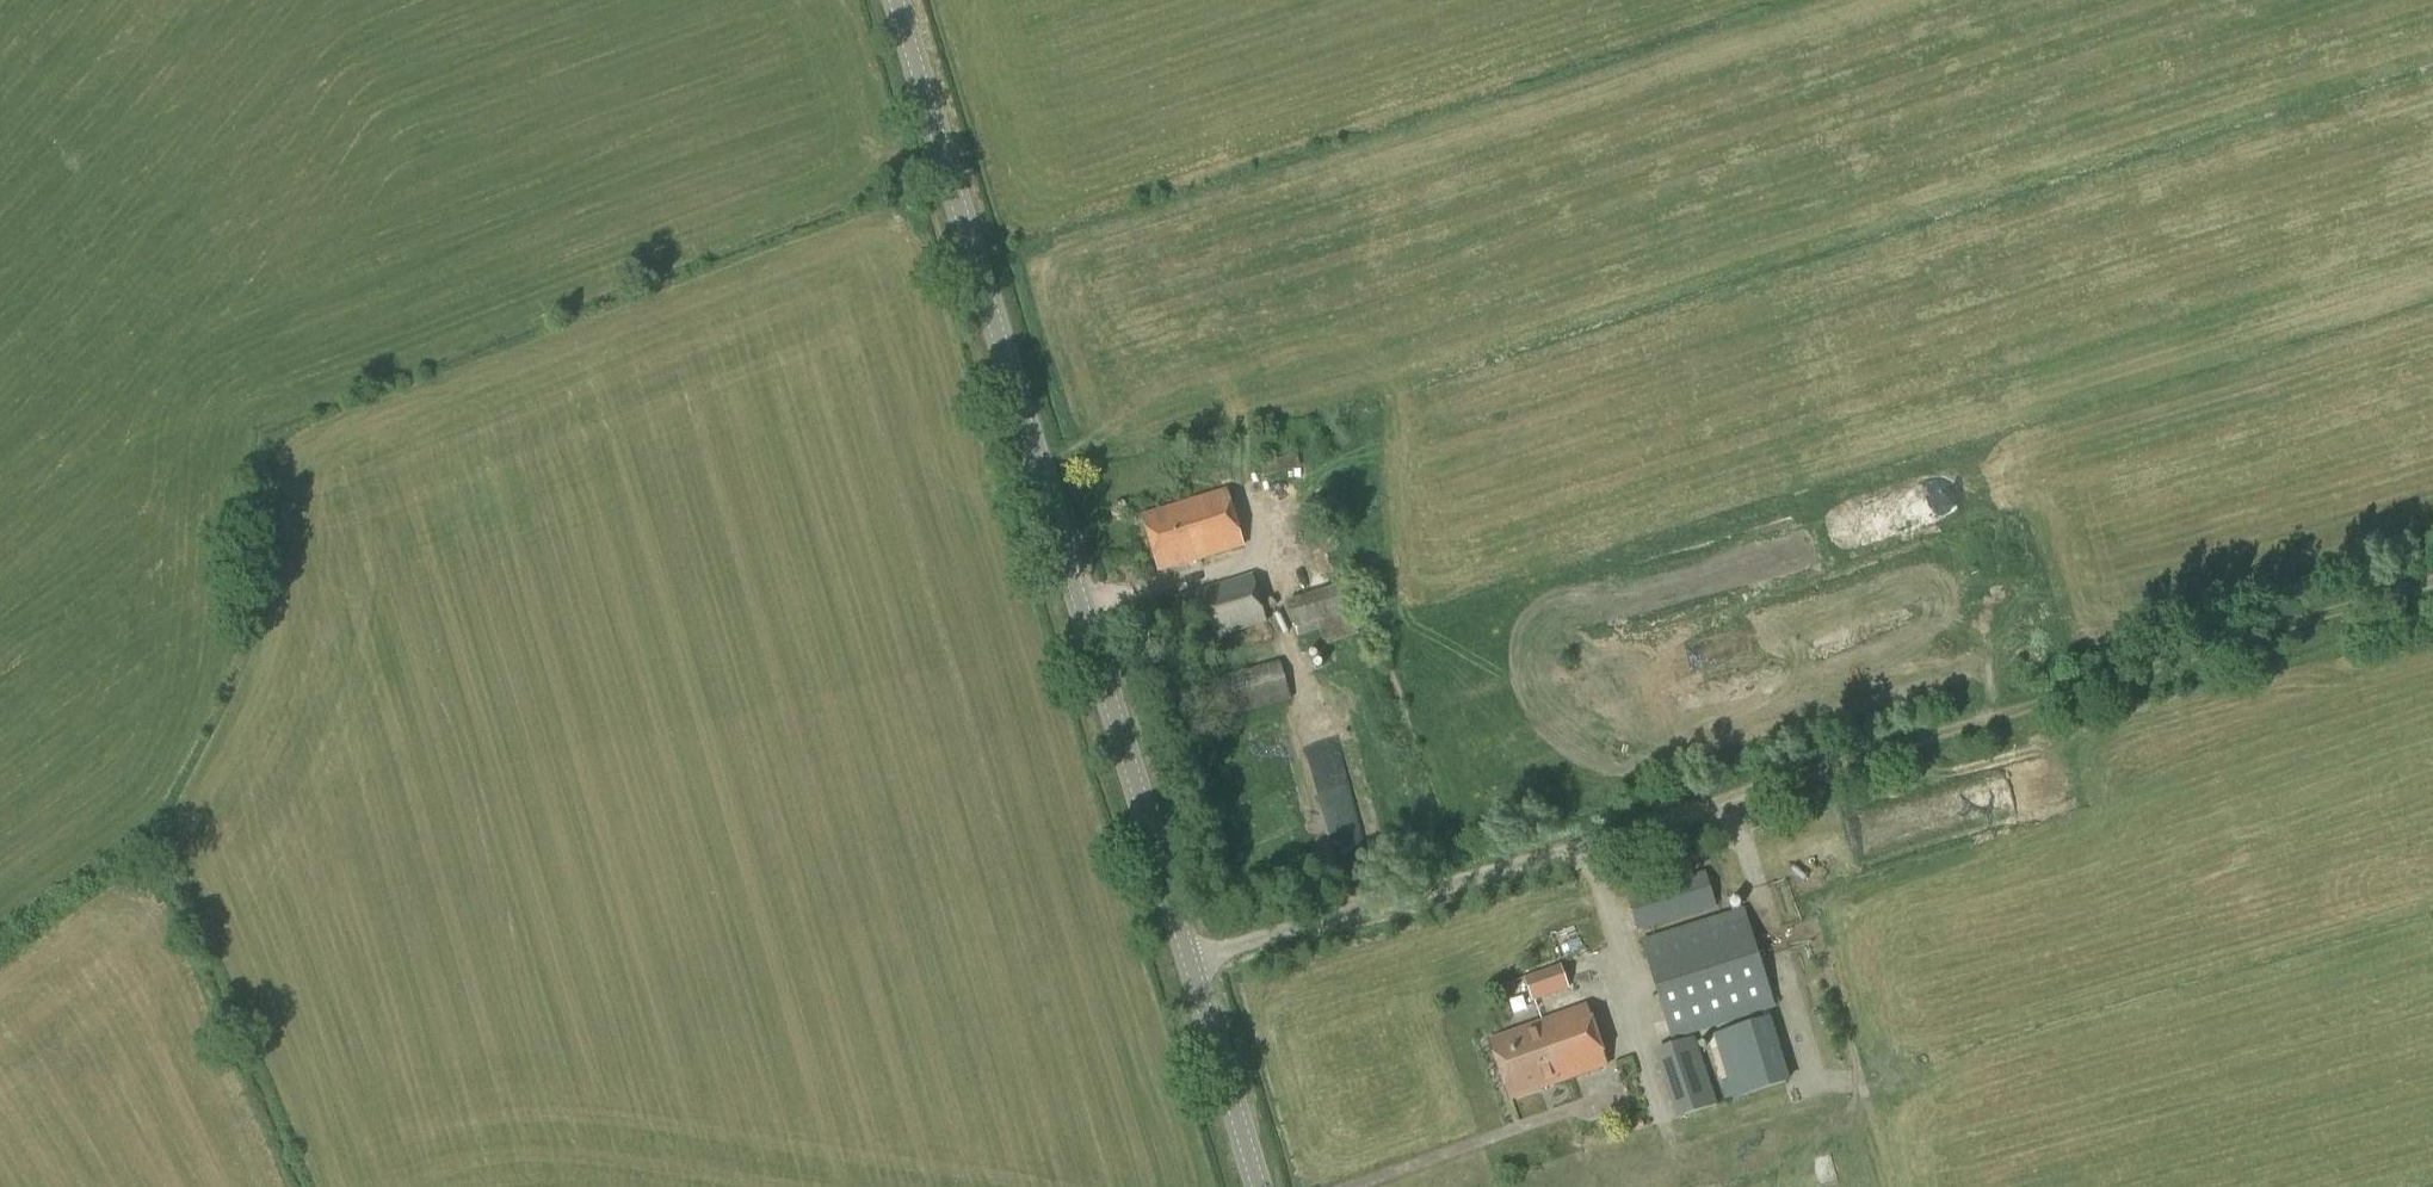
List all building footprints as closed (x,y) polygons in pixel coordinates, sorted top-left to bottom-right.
[(1263,475),(1298,465),(1295,452),(1260,461),(1263,475)] [(1159,571),(1242,546),(1225,490),(1142,516),(1159,571)] [(1267,622),(1251,575),(1175,597),(1182,616),(1205,609),(1215,638),(1267,622)] [(1358,633),(1343,584),(1287,601),(1297,636),(1320,631),(1323,645),(1358,633)] [(1222,718),(1290,697),(1279,662),(1211,683),(1222,718)] [(1341,800),(1325,805),(1333,829),(1349,824),(1341,800)] [(1638,928),(1662,921),(1715,905),(1705,872),(1628,896),(1638,928)] [(1671,1038),(1774,1007),(1745,911),(1642,942),(1671,1038)] [(1532,1001),(1568,987),(1559,965),(1524,977),(1532,1001)] [(1537,1024),(1557,1081),(1606,1063),(1586,1006),(1537,1024)] [(1732,1098),(1787,1082),(1767,1017),(1713,1034),(1732,1098)] [(1508,1098),(1557,1081),(1537,1024),(1488,1041),(1508,1098)] [(1677,1117),(1718,1103),(1696,1036),(1655,1050),(1677,1117)]
